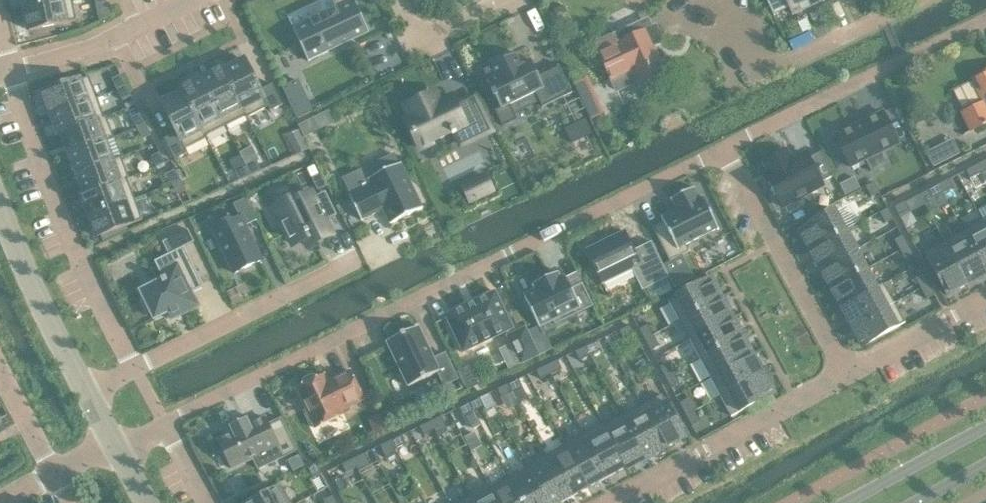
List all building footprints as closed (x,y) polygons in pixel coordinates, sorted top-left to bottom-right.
[(24,8),(29,30),(76,20),(72,0),(61,0),(24,8)] [(308,61),(329,51),(328,49),(368,30),(354,0),(333,0),(337,7),(309,20),(310,20),(293,28),(308,61)] [(788,6),(791,13),(819,0),(766,0),(773,15),(774,14),(773,13),(788,6)] [(652,47),(664,41),(656,23),(646,28),(622,39),(618,30),(592,42),(616,90),(637,79),(641,86),(665,75),(652,47)] [(570,94),(557,65),(556,65),(556,67),(538,77),(529,60),(520,64),(515,53),(508,57),(509,58),(508,58),(499,63),(498,63),(497,62),(491,65),(491,66),(483,70),(488,80),(487,80),(493,92),(492,93),(494,98),(495,97),(500,108),(495,110),(503,126),(517,119),(510,105),(535,93),(542,107),(570,94)] [(222,68),(247,117),(268,107),(270,111),(283,105),(272,84),(260,90),(244,59),(224,69),(223,67),(222,68)] [(222,68),(202,78),(226,126),(245,116),(246,118),(247,117),(222,68)] [(971,78),(983,101),(960,112),(969,129),(985,121),(985,71),(971,78)] [(117,90),(126,85),(120,74),(112,79),(117,90)] [(43,93),(51,114),(97,97),(89,76),(43,93)] [(181,88),(206,138),(207,138),(206,136),(226,126),(202,78),(181,88)] [(126,85),(117,90),(123,100),(131,96),(126,85)] [(185,149),(206,138),(181,88),(180,89),(181,91),(161,101),(177,132),(164,139),(175,159),(187,153),(185,149)] [(456,106),(452,97),(439,103),(434,92),(406,106),(411,117),(405,119),(419,148),(454,131),(460,145),(490,130),(474,97),(456,106)] [(97,97),(51,114),(59,134),(106,117),(106,116),(104,116),(98,100),(97,97)] [(331,107),(301,122),(307,133),(336,118),(331,107)] [(883,111),(833,135),(850,169),(866,161),(872,172),(889,164),(884,153),(900,145),(883,111)] [(131,118),(137,128),(145,124),(140,113),(131,118)] [(106,117),(59,134),(59,135),(61,135),(68,154),(114,137),(106,117)] [(567,126),(577,147),(597,138),(587,117),(567,126)] [(145,124),(137,128),(142,139),(151,135),(145,124)] [(114,137),(68,154),(76,174),(121,157),(121,156),(110,160),(103,142),(114,138),(114,137)] [(782,207),(822,185),(821,183),(832,177),(819,152),(809,158),(806,153),(791,161),(785,151),(765,162),(770,172),(765,175),(782,207)] [(165,163),(160,152),(151,157),(156,167),(165,163)] [(121,157),(76,174),(83,193),(81,194),(81,195),(129,177),(121,157)] [(981,173),(985,170),(985,160),(977,164),(981,173)] [(257,161),(246,166),(250,175),(261,170),(257,161)] [(423,208),(401,163),(368,179),(372,185),(349,196),(361,220),(377,212),(376,210),(382,207),(390,224),(423,208)] [(981,173),(977,164),(966,169),(970,178),(981,173)] [(250,175),(246,166),(235,171),(239,180),(250,175)] [(172,184),(181,180),(175,169),(167,174),(172,184)] [(486,172),(460,184),(470,203),(495,191),(486,172)] [(322,174),(312,179),(318,190),(327,185),(322,174)] [(89,215),(135,198),(127,179),(129,178),(129,177),(81,195),(89,215)] [(181,180),(172,184),(178,195),(186,191),(181,180)] [(953,188),(949,180),(938,185),(942,193),(953,188)] [(874,182),(866,186),(871,196),(879,192),(874,182)] [(942,193),(938,185),(928,190),(932,198),(942,193)] [(664,222),(653,227),(670,261),(689,251),(686,244),(717,229),(718,230),(719,229),(702,196),(701,197),(702,198),(699,199),(694,189),(695,188),(694,187),(670,199),(671,200),(672,200),(677,210),(663,218),(662,216),(661,217),(664,222)] [(298,225),(308,246),(332,234),(325,221),(337,215),(327,195),(315,201),(312,193),(302,198),(300,194),(275,207),(286,230),(298,225)] [(142,220),(135,198),(89,215),(97,237),(142,220)] [(240,217),(213,230),(234,273),(262,260),(245,226),(257,220),(246,198),(233,204),(240,217)] [(909,209),(905,201),(895,206),(898,214),(909,209)] [(887,208),(880,212),(885,222),(892,218),(887,208)] [(810,249),(846,230),(836,211),(800,230),(810,249)] [(963,230),(985,273),(985,227),(983,223),(982,220),(963,230)] [(850,227),(846,230),(810,249),(820,269),(856,250),(861,247),(850,227)] [(194,242),(188,229),(162,242),(176,268),(163,274),(165,277),(161,279),(162,280),(141,291),(146,300),(144,301),(148,310),(150,309),(155,319),(167,312),(171,320),(185,313),(180,303),(192,297),(191,293),(204,287),(184,247),(194,242)] [(650,240),(632,249),(623,230),(585,248),(601,282),(631,268),(641,289),(668,276),(650,240)] [(985,274),(985,273),(963,230),(944,240),(967,285),(985,274)] [(894,240),(900,250),(908,246),(902,236),(894,240)] [(967,285),(944,240),(923,252),(947,296),(967,285)] [(914,256),(908,246),(900,250),(906,261),(914,256)] [(866,269),(856,250),(820,269),(830,288),(866,269)] [(830,288),(840,307),(876,287),(866,269),(830,288)] [(915,278),(920,288),(928,284),(923,274),(915,278)] [(555,325),(593,307),(582,283),(571,288),(566,277),(553,283),(550,276),(534,283),(538,291),(524,297),(538,326),(552,319),(555,325)] [(679,321),(722,297),(711,277),(669,301),(679,321)] [(885,283),(876,287),(840,307),(851,326),(895,302),(885,283)] [(934,295),(928,284),(920,288),(926,299),(934,295)] [(495,291),(445,315),(463,352),(505,332),(521,364),(539,355),(525,327),(514,333),(512,329),(513,328),(495,291)] [(690,340),(732,316),(722,297),(679,321),(690,340)] [(906,322),(895,302),(851,326),(861,346),(906,322)] [(732,316),(690,340),(700,359),(743,336),(732,316)] [(648,324),(640,328),(645,339),(653,335),(648,324)] [(619,331),(623,339),(634,333),(630,325),(619,331)] [(458,379),(446,353),(434,358),(419,326),(387,341),(407,386),(438,372),(444,386),(458,379)] [(653,335),(645,339),(651,349),(658,345),(653,335)] [(700,359),(710,378),(753,354),(743,336),(700,359)] [(596,342),(586,347),(589,354),(599,349),(596,342)] [(578,359),(589,354),(586,347),(575,352),(578,359)] [(763,374),(753,354),(710,378),(721,397),(763,374)] [(547,366),(550,373),(561,368),(558,361),(547,366)] [(666,377),(674,373),(668,363),(660,367),(666,377)] [(540,378),(550,373),(547,366),(537,371),(540,378)] [(341,409),(363,398),(349,369),(327,380),(324,373),(318,376),(314,373),(310,373),(303,376),(301,380),(300,384),(295,387),(314,426),(343,412),(341,409)] [(674,373),(666,377),(671,388),(679,384),(674,373)] [(774,393),(763,374),(721,397),(731,416),(774,393)] [(518,380),(508,385),(511,391),(522,386),(518,380)] [(500,396),(511,391),(508,385),(497,390),(500,396)] [(642,405),(665,448),(685,437),(662,394),(642,405)] [(469,403),(473,410),(483,405),(480,398),(469,403)] [(687,414),(695,410),(689,399),(682,403),(687,414)] [(462,415),(473,410),(469,403),(459,408),(462,415)] [(665,448),(642,405),(623,416),(646,458),(665,448)] [(700,420),(695,410),(687,414),(692,424),(700,420)] [(383,412),(367,420),(375,435),(390,428),(383,412)] [(602,424),(625,467),(626,469),(646,458),(623,416),(605,425),(604,423),(602,424)] [(233,432),(218,440),(232,469),(253,458),(278,447),(282,457),(283,458),(297,451),(284,425),(272,432),(265,417),(249,425),(247,419),(244,420),(233,426),(230,427),(233,432)] [(446,429),(441,417),(431,421),(435,429),(436,433),(446,429)] [(435,429),(431,421),(420,426),(423,434),(435,429)] [(602,424),(584,434),(607,477),(625,467),(602,424)] [(565,444),(588,487),(607,477),(584,434),(565,444)] [(401,435),(390,441),(394,448),(404,443),(401,435)] [(390,441),(380,445),(386,457),(396,453),(394,448),(390,441)] [(565,444),(546,455),(569,497),(588,487),(565,444)] [(278,447),(253,458),(258,468),(282,457),(278,447)] [(353,459),(357,467),(358,471),(369,466),(364,454),(353,459)] [(549,502),(559,502),(569,497),(546,455),(528,464),(549,502)] [(357,467),(353,459),(342,464),(345,472),(357,467)] [(308,468),(313,478),(320,474),(315,464),(308,468)] [(528,464),(526,465),(527,467),(509,477),(523,502),(549,502),(528,464)] [(488,486),(497,502),(523,502),(509,477),(491,487),(490,485),(488,486)] [(282,486),(250,502),(291,502),(282,486)] [(488,486),(470,496),(474,502),(497,502),(488,486)]
